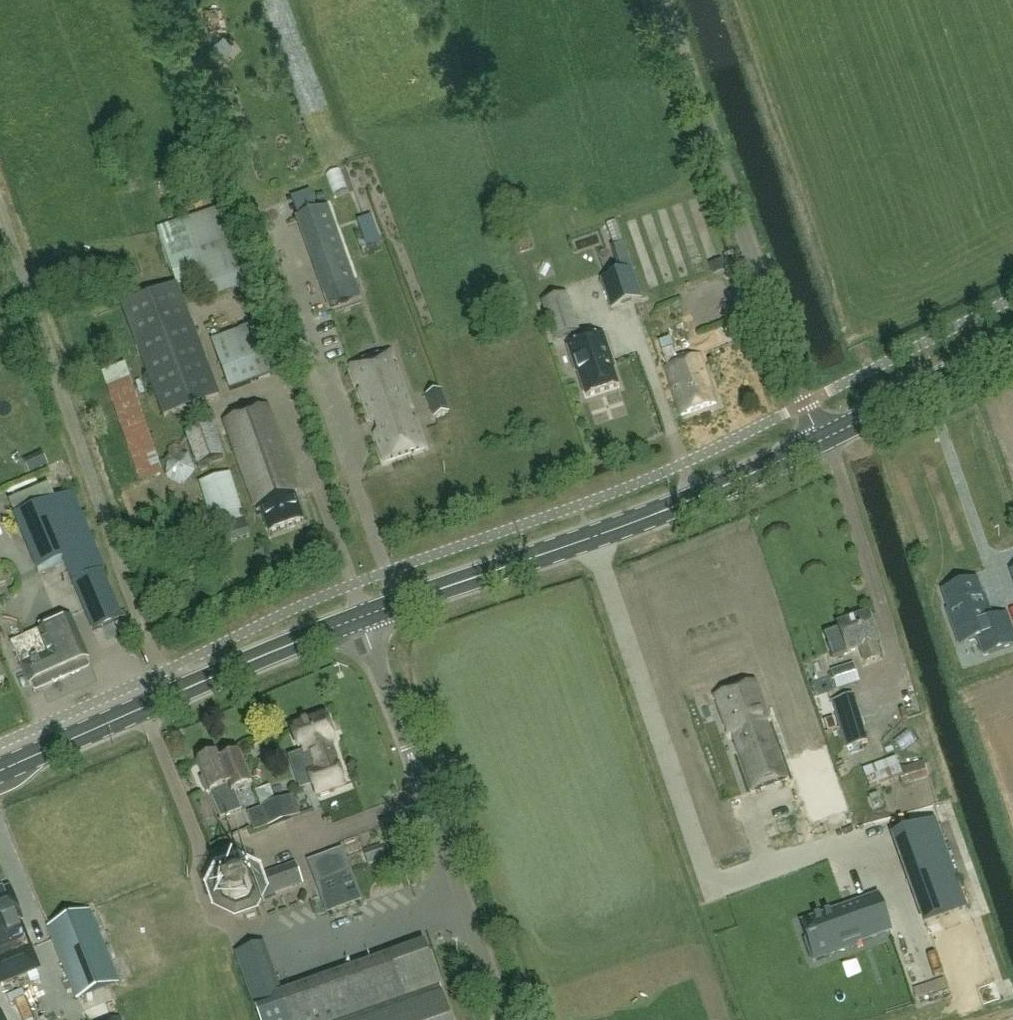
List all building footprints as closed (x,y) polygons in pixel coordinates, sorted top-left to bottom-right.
[(345,287),(356,283),(329,206),(299,217),(312,255),(331,248),(345,287)] [(159,230),(174,277),(200,269),(211,299),(252,286),(223,209),(159,230)] [(611,262),(621,260),(617,243),(607,245),(611,262)] [(643,298),(633,267),(600,279),(611,309),(643,298)] [(164,419),(221,398),(177,286),(121,306),(164,419)] [(345,287),(326,293),(331,308),(350,301),(345,287)] [(554,340),(579,331),(567,294),(542,303),(554,340)] [(697,346),(735,333),(729,318),(692,332),(697,346)] [(213,342),(230,392),(273,377),(254,327),(213,342)] [(579,373),(587,397),(618,387),(610,362),(612,361),(604,337),(570,348),(578,373),(579,373)] [(391,351),(352,365),(359,385),(362,384),(363,388),(360,389),(371,420),(377,420),(380,430),(376,433),(385,461),(425,447),(415,417),(412,418),(408,409),(411,408),(396,364),(393,365),(391,361),(394,360),(394,358),(391,351)] [(702,357),(666,368),(680,415),(716,405),(702,357)] [(141,482),(162,475),(125,365),(103,373),(141,482)] [(432,406),(445,401),(441,390),(428,395),(432,406)] [(449,413),(445,401),(432,406),(436,417),(449,413)] [(255,513),(261,511),(269,534),(304,523),(294,495),(300,493),(269,408),(224,422),(255,513)] [(187,438),(197,468),(226,459),(215,430),(187,438)] [(169,450),(169,458),(164,476),(182,486),(195,472),(188,456),(183,456),(181,448),(169,450)] [(231,474),(200,484),(214,528),(245,519),(231,474)] [(72,493),(55,501),(49,485),(10,502),(39,572),(64,561),(94,632),(123,620),(103,573),(106,571),(72,493)] [(949,611),(961,644),(978,638),(983,655),(1012,645),(1012,639),(1006,619),(994,624),(988,605),(986,606),(977,581),(945,592),(951,611),(949,611)] [(838,626),(848,654),(861,649),(866,664),(880,659),(875,644),(879,642),(869,615),(838,626)] [(14,643),(32,686),(90,661),(71,619),(14,643)] [(837,690),(859,683),(854,665),(831,672),(837,690)] [(766,712),(756,683),(716,697),(730,736),(733,735),(753,792),(790,779),(770,722),(766,712)] [(854,695),(845,698),(856,732),(864,729),(854,695)] [(856,732),(845,698),(832,703),(846,750),(868,743),(864,729),(856,732)] [(327,718),(297,729),(306,753),(310,752),(317,770),(308,773),(316,796),(344,786),(329,745),(336,742),(327,718)] [(814,819),(847,807),(826,749),(808,756),(813,770),(798,776),(814,819)] [(199,764),(205,778),(200,780),(206,794),(211,792),(212,793),(211,794),(221,819),(241,811),(234,794),(254,786),(240,753),(220,761),(218,756),(199,764)] [(870,788),(899,778),(902,786),(928,779),(924,762),(900,769),(896,759),(863,770),(870,788)] [(268,828),(297,818),(289,797),(276,802),(270,787),(255,792),(268,828)] [(243,813),(250,830),(262,824),(254,807),(243,813)] [(935,819),(892,834),(923,923),(966,908),(935,819)] [(400,840),(395,823),(382,828),(387,844),(400,840)] [(381,845),(364,851),(368,865),(375,863),(374,860),(379,859),(380,861),(386,859),(381,845)] [(250,910),(256,897),(257,901),(303,885),(297,865),(250,881),(252,885),(239,878),(227,883),(221,895),(225,908),(237,914),(250,910)] [(361,896),(352,871),(340,875),(349,900),(361,896)] [(10,956),(25,951),(14,924),(22,920),(10,889),(0,893),(0,931),(10,956)] [(846,911),(801,927),(810,953),(813,961),(830,955),(858,945),(856,942),(868,938),(869,941),(889,934),(877,900),(857,907),(859,913),(848,917),(846,911)] [(120,984),(91,913),(50,930),(79,1001),(120,984)] [(0,931),(0,961),(10,956),(0,931)] [(426,951),(393,963),(393,962),(279,1002),(259,946),(237,954),(260,1019),(450,1019),(426,951)] [(25,951),(10,956),(18,976),(39,967),(31,948),(25,951)] [(0,961),(0,983),(18,976),(10,956),(0,961)]
